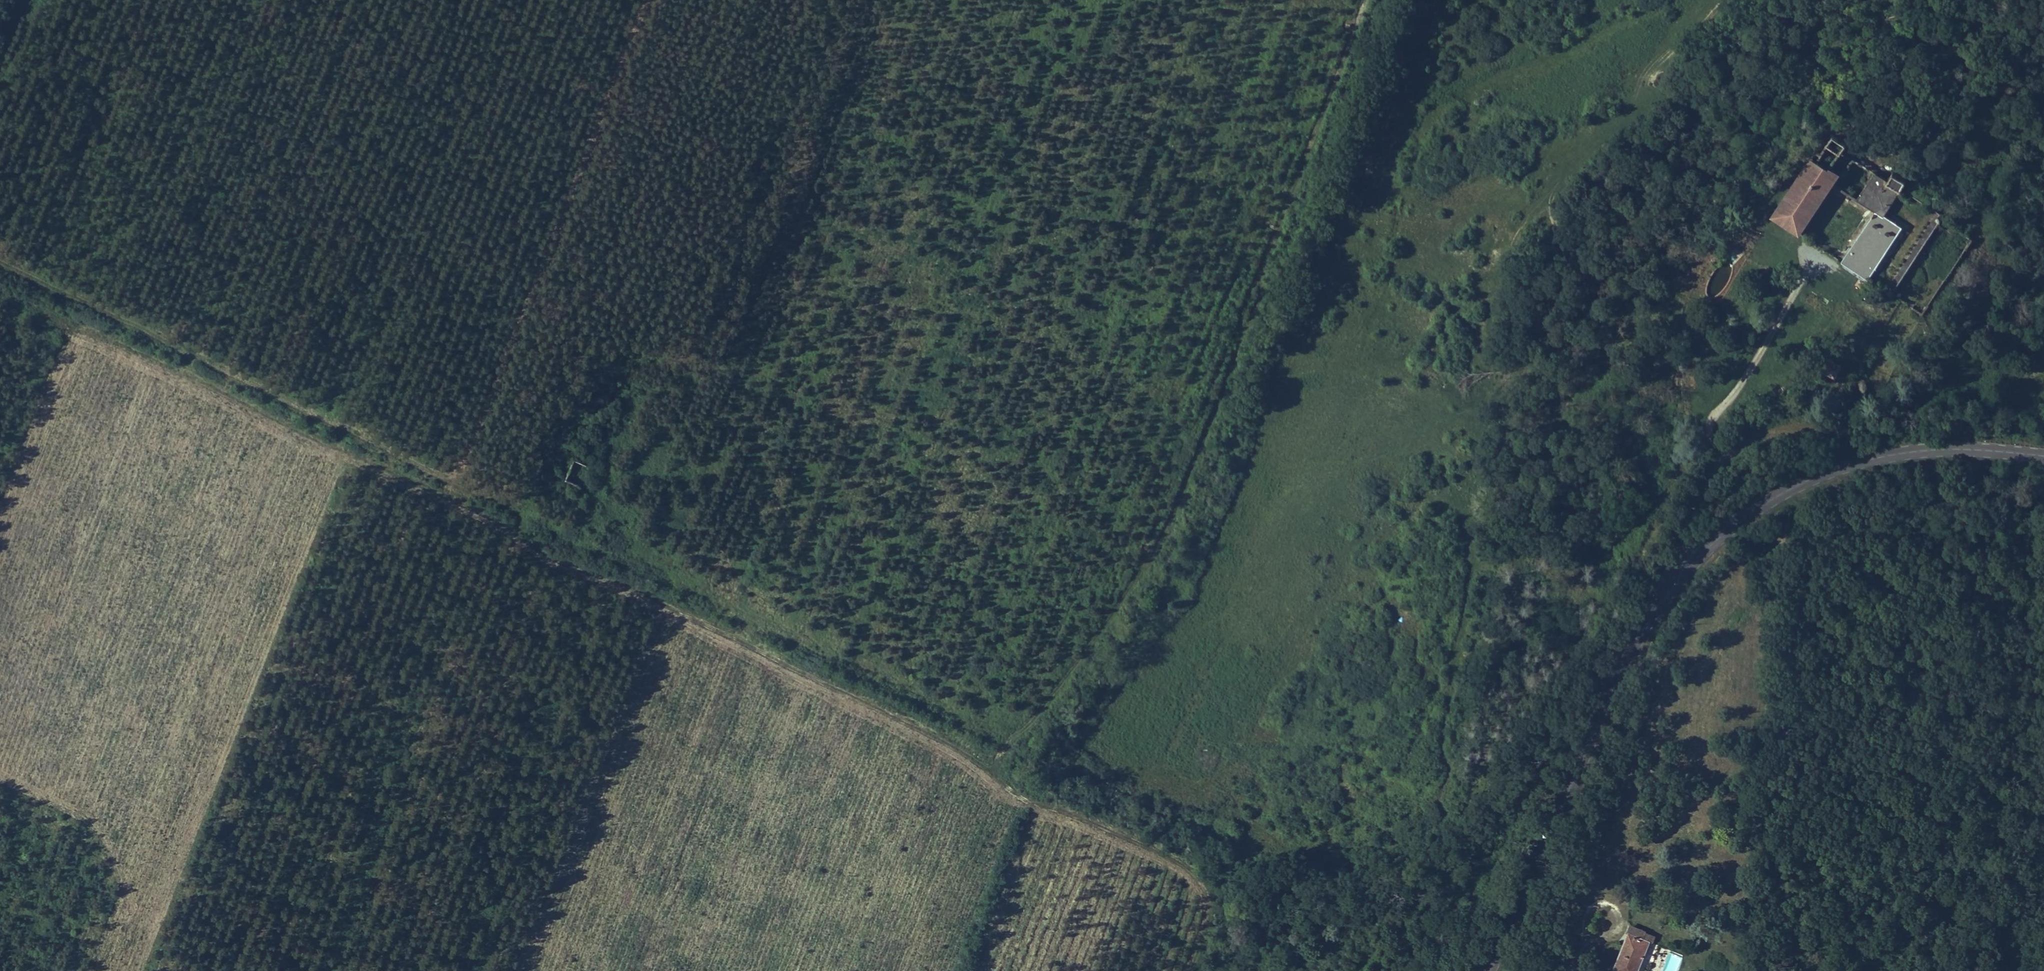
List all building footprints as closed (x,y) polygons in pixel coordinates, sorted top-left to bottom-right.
[(1880,196),(1850,239),(1902,276),(1952,202),(1913,175),(1918,166),(1898,152),(1892,160),(1853,133),(1856,128),(1838,117),(1824,137),(1822,135),(1782,191),(1809,211),(1841,169),(1880,196)] [(1633,970),(1641,970),(1654,934),(1648,932),(1650,925),(1635,920),(1619,966),(1633,970)] [(1648,932),(1654,934),(1656,927),(1650,925),(1648,932)]
